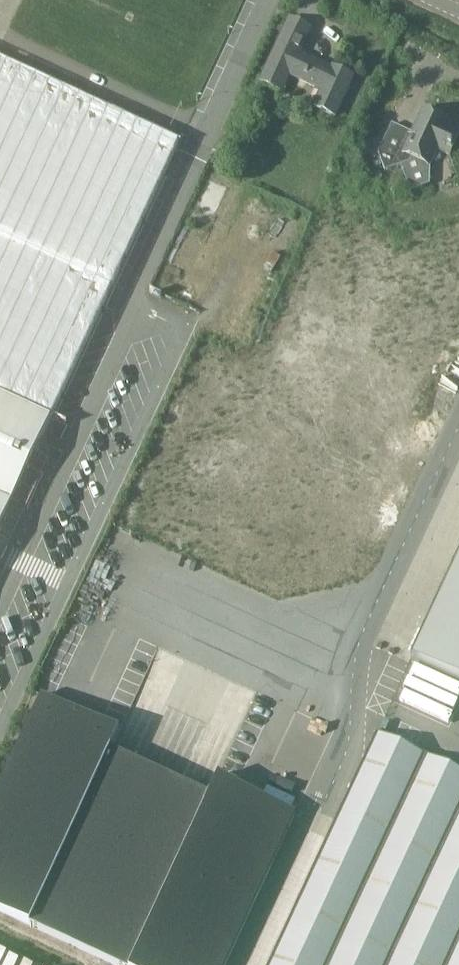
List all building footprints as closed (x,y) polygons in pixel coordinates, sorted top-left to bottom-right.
[(331,69),(311,59),(310,60),(311,60),(309,63),(297,58),(310,29),(308,27),(307,29),(291,21),(292,20),(290,19),(260,81),(281,91),(289,74),(322,89),(314,106),(334,116),(353,77),(332,67),(331,69)] [(178,144),(179,142),(0,59),(0,396),(50,419),(178,144)] [(449,121),(423,109),(412,133),(411,133),(411,134),(402,130),(402,129),(401,128),(401,129),(392,125),(393,124),(392,124),(378,153),(385,171),(402,164),(412,191),(429,185),(428,165),(436,148),(449,154),(458,134),(446,128),(449,121)] [(204,178),(190,207),(212,217),(226,188),(204,178)] [(50,419),(0,396),(0,527),(50,419)] [(410,660),(458,682),(458,555),(410,660)] [(0,782),(0,914),(113,964),(225,964),(294,813),(290,811),(261,798),(216,777),(208,796),(108,750),(117,732),(39,697),(0,782)] [(376,732),(268,964),(458,964),(458,770),(376,732)] [(267,786),(261,798),(290,811),(296,799),(267,786)]
